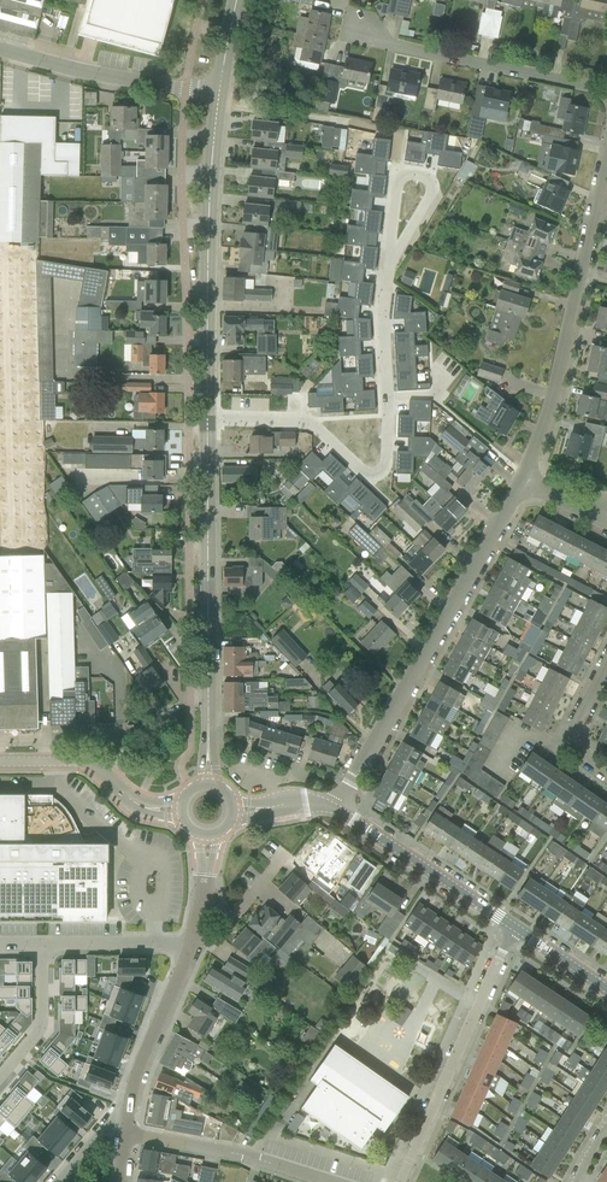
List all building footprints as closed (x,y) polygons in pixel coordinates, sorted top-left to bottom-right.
[(0,1),(0,29),(35,38),(45,0),(0,0),(0,1)] [(78,35),(159,57),(174,0),(87,0),(86,6),(78,35)] [(388,14),(395,15),(398,0),(389,0),(389,2),(387,13),(388,14)] [(410,3),(405,2),(398,0),(395,15),(407,18),(410,3)] [(575,2),(572,1),(572,0),(535,0),(535,1),(536,1),(535,7),(558,11),(558,10),(565,12),(561,35),(560,35),(557,50),(564,51),(566,40),(567,36),(575,2)] [(567,36),(566,40),(576,42),(578,30),(580,23),(584,24),(587,9),(606,14),(606,0),(582,0),(582,2),(575,1),(575,2),(567,36)] [(493,11),(486,9),(485,14),(482,13),(478,35),(488,37),(493,11)] [(501,17),(502,12),(493,11),(488,37),(498,39),(502,18),(501,17)] [(300,17),(296,34),(306,36),(325,40),(327,30),(326,30),(329,15),(311,12),(310,19),(300,17)] [(57,27),(66,29),(70,15),(60,13),(57,27)] [(593,24),(600,22),(598,14),(591,15),(593,24)] [(428,32),(427,36),(428,39),(431,40),(434,39),(436,36),(434,32),(431,31),(428,32)] [(295,34),(293,47),(296,47),(293,58),(299,67),(318,71),(319,64),(322,49),(323,50),(325,40),(306,36),(296,34),(295,34)] [(317,100),(315,108),(317,109),(327,111),(329,102),(334,103),(336,95),(337,88),(343,89),(345,87),(347,78),(367,83),(369,76),(371,65),(347,59),(344,71),(341,70),(342,67),(333,65),(330,80),(323,79),(319,100),(317,100)] [(325,63),(322,79),(323,79),(330,80),(333,65),(325,63)] [(378,92),(372,121),(384,124),(389,99),(393,99),(395,90),(415,95),(416,93),(418,83),(419,84),(420,81),(418,81),(420,75),(407,72),(407,73),(391,70),(389,82),(388,87),(386,94),(378,92)] [(26,86),(47,88),(48,81),(26,79),(26,86)] [(438,98),(462,103),(463,96),(466,84),(455,82),(455,83),(441,80),(439,90),(427,88),(423,109),(426,110),(432,111),(435,112),(438,98)] [(471,115),(466,137),(476,139),(477,139),(481,140),(486,119),(494,121),(496,111),(505,113),(507,105),(510,93),(486,88),(484,100),(474,98),(472,110),(471,115)] [(563,131),(565,131),(571,132),(582,134),(584,124),(583,124),(586,110),(568,106),(569,100),(561,99),(557,119),(565,121),(563,130),(563,131)] [(111,127),(107,127),(110,145),(120,145),(120,129),(130,130),(135,130),(135,129),(135,120),(136,108),(112,108),(111,120),(111,127)] [(39,243),(40,238),(40,202),(41,202),(41,201),(41,176),(67,177),(68,163),(55,163),(55,144),(56,118),(0,116),(0,137),(0,143),(1,143),(0,160),(0,242),(39,243)] [(563,139),(565,131),(563,131),(563,130),(539,125),(540,123),(532,121),(532,123),(523,121),(523,120),(520,118),(517,129),(537,134),(544,135),(563,139)] [(276,143),(277,135),(278,123),(253,120),(252,128),(254,128),(253,141),(270,143),(276,143)] [(322,127),(321,135),(322,141),(332,142),(331,146),(339,147),(341,129),(333,128),(322,127)] [(154,130),(137,129),(137,130),(137,140),(137,144),(147,144),(146,152),(167,153),(168,137),(154,137),(154,130)] [(407,142),(404,162),(423,165),(425,154),(427,139),(428,132),(422,132),(420,144),(407,142)] [(427,139),(425,154),(438,156),(437,167),(456,170),(459,170),(462,153),(445,151),(447,135),(428,132),(427,139)] [(561,147),(563,139),(544,135),(544,137),(542,144),(551,145),(561,148),(561,147)] [(356,153),(354,174),(369,175),(375,176),(375,175),(377,162),(385,163),(388,163),(390,141),(373,139),(371,155),(356,153)] [(253,148),(252,156),(254,156),(252,169),(276,171),(277,154),(302,156),(303,146),(300,145),(276,143),(270,143),(269,150),(253,148)] [(101,177),(120,177),(120,174),(120,167),(120,159),(120,153),(120,145),(101,145),(101,177)] [(551,145),(546,170),(556,172),(562,173),(574,176),(579,151),(561,147),(561,148),(551,145)] [(150,177),(150,178),(153,178),(154,168),(167,168),(167,153),(146,152),(146,161),(138,161),(137,167),(137,177),(150,177)] [(467,161),(457,178),(464,182),(473,165),(467,161)] [(337,166),(335,176),(347,178),(348,168),(337,166)] [(120,174),(120,177),(120,178),(135,178),(137,178),(137,177),(137,167),(120,167),(120,174)] [(278,172),(277,180),(294,182),(295,174),(278,172)] [(352,189),(349,209),(357,210),(365,211),(371,212),(371,211),(373,198),(383,199),(386,177),(384,176),(375,175),(375,176),(369,175),(367,191),(352,189)] [(275,178),(262,177),(250,176),(249,184),(251,184),(250,197),(273,199),(275,178)] [(134,193),(134,202),(135,202),(146,202),(166,202),(167,186),(150,186),(150,178),(150,177),(137,177),(137,178),(135,178),(134,193)] [(534,203),(536,204),(560,215),(570,191),(547,181),(542,191),(540,190),(539,191),(534,201),(534,203)] [(274,208),(300,211),(301,202),(275,200),(274,208)] [(40,202),(40,238),(51,238),(52,201),(41,201),(41,202),(40,202)] [(166,202),(146,202),(146,203),(135,203),(134,211),(129,211),(129,227),(150,228),(150,220),(166,220),(166,202)] [(244,224),(254,225),(268,227),(270,206),(245,204),(244,211),(246,211),(244,224)] [(347,225),(345,245),(349,246),(360,247),(361,247),(367,247),(368,234),(377,235),(379,235),(382,212),(371,211),(371,212),(365,211),(363,227),(356,226),(347,225)] [(449,213),(446,220),(453,223),(454,218),(452,215),(449,213)] [(509,240),(534,249),(536,242),(547,246),(548,244),(555,228),(534,219),(528,232),(513,227),(509,240)] [(272,227),(268,227),(254,225),(253,234),(244,233),(243,239),(241,238),(240,244),(241,244),(241,248),(263,250),(274,252),(276,252),(279,228),(272,227)] [(87,226),(87,237),(100,238),(100,235),(99,227),(87,226)] [(148,245),(148,228),(129,227),(103,227),(99,227),(100,235),(100,238),(100,239),(108,239),(108,247),(126,247),(126,253),(138,253),(138,264),(148,265),(153,265),(165,265),(166,245),(148,245)] [(531,257),(534,249),(509,240),(501,261),(516,267),(514,274),(536,280),(542,263),(541,263),(541,261),(531,257)] [(343,261),(341,281),(356,283),(362,283),(364,269),(375,271),(377,248),(375,248),(367,247),(361,247),(360,247),(359,263),(343,261)] [(241,252),(240,252),(239,258),(241,258),(240,263),(250,264),(249,273),(266,275),(268,260),(273,261),(274,252),(263,250),(241,248),(241,252)] [(0,260),(0,340),(6,555),(44,555),(39,373),(39,365),(38,356),(38,347),(38,338),(38,330),(38,329),(37,320),(37,311),(37,303),(37,294),(36,285),(36,261),(36,260),(0,260)] [(333,260),(332,271),(341,272),(342,261),(333,260)] [(50,277),(50,263),(38,262),(36,261),(36,285),(50,284),(50,277)] [(59,279),(61,265),(50,263),(50,277),(59,279)] [(67,280),(69,266),(61,265),(59,279),(67,280)] [(67,280),(74,281),(77,267),(69,266),(67,280)] [(74,281),(82,282),(85,268),(77,267),(74,281)] [(81,289),(104,293),(108,272),(85,268),(82,282),(81,289)] [(406,269),(400,282),(411,287),(416,274),(406,269)] [(447,274),(442,290),(449,292),(454,276),(447,274)] [(272,291),(253,290),(244,289),(244,280),(225,279),(224,300),(236,300),(243,300),(271,302),(272,291)] [(505,280),(502,289),(517,294),(520,285),(505,280)] [(138,282),(137,302),(141,302),(143,302),(144,302),(141,302),(147,302),(153,303),(165,303),(165,282),(153,282),(147,282),(138,282)] [(339,297),(337,316),(353,318),(358,319),(360,305),(370,306),(373,284),(362,283),(356,283),(354,299),(339,297)] [(36,285),(37,294),(51,293),(50,284),(36,285)] [(81,289),(80,297),(103,300),(104,293),(81,289)] [(451,295),(442,292),(437,306),(447,309),(451,295)] [(501,292),(496,308),(504,311),(520,316),(524,317),(529,301),(518,297),(501,292)] [(37,294),(37,303),(51,302),(51,293),(37,294)] [(395,295),(392,316),(393,320),(403,319),(404,333),(414,333),(426,332),(425,312),(410,313),(411,302),(412,297),(395,295)] [(102,307),(103,300),(80,297),(78,307),(100,307),(102,307)] [(107,301),(106,311),(126,311),(126,302),(107,301)] [(323,317),(336,318),(337,302),(325,301),(323,317)] [(51,311),(51,302),(37,303),(37,311),(51,311)] [(78,307),(77,307),(76,330),(98,331),(100,331),(100,317),(100,316),(100,307),(78,307)] [(596,327),(606,329),(606,310),(600,308),(596,327)] [(51,311),(37,311),(37,320),(51,320),(51,311)] [(153,311),(141,311),(141,326),(151,326),(151,336),(164,336),(164,317),(153,316),(153,311)] [(488,330),(486,339),(491,341),(502,345),(505,337),(513,339),(520,316),(504,311),(497,333),(490,331),(488,330)] [(100,317),(100,331),(108,331),(108,317),(100,317)] [(257,355),(275,355),(275,334),(264,334),(264,320),(244,320),(244,317),(236,317),(224,317),(224,333),(228,333),(228,346),(244,345),(244,333),(244,330),(257,330),(257,334),(257,355)] [(354,336),(338,337),(339,357),(355,356),(361,356),(361,355),(360,342),(371,341),(370,320),(358,319),(353,318),(354,336)] [(51,320),(37,320),(38,329),(52,329),(51,320)] [(326,328),(325,341),(334,342),(335,329),(326,328)] [(52,329),(38,329),(38,330),(38,338),(52,338),(52,329)] [(98,331),(76,330),(74,330),(74,367),(97,367),(98,344),(98,331)] [(132,345),(144,345),(145,336),(138,336),(138,332),(126,331),(126,345),(132,345)] [(404,333),(393,333),(395,353),(427,351),(427,345),(415,346),(414,333),(404,333)] [(38,338),(38,347),(52,347),(52,338),(38,338)] [(152,345),(144,345),(132,345),(132,361),(151,362),(151,374),(164,374),(164,355),(151,355),(152,345)] [(588,370),(599,373),(597,382),(606,384),(606,346),(606,350),(593,347),(588,370)] [(38,356),(52,355),(52,347),(38,347),(38,356)] [(427,351),(395,353),(396,372),(416,371),(415,357),(427,357),(427,351)] [(341,373),(342,393),(363,392),(363,391),(362,378),(373,377),(372,354),(361,355),(361,356),(355,356),(356,372),(341,373)] [(52,355),(38,356),(39,365),(53,364),(52,355)] [(223,360),(223,382),(235,382),(243,382),(243,375),(244,368),(265,368),(265,357),(254,357),(242,357),(242,360),(223,360)] [(316,393),(307,394),(308,408),(320,408),(321,414),(343,413),(342,399),(342,393),(341,373),(340,360),(331,370),(332,387),(333,396),(317,397),(316,393)] [(39,365),(39,373),(53,373),(53,364),(39,365)] [(478,375),(487,379),(499,382),(503,370),(491,367),(481,364),(478,375)] [(416,371),(396,372),(397,392),(429,390),(429,384),(417,384),(416,371)] [(39,383),(53,382),(53,373),(39,373),(39,381),(39,383)] [(465,374),(459,383),(464,386),(469,376),(465,374)] [(271,394),(292,395),(292,393),(299,393),(299,379),(272,378),(271,394)] [(40,394),(40,408),(41,420),(55,420),(56,394),(64,395),(64,382),(53,382),(39,383),(40,394)] [(577,414),(605,420),(605,419),(603,419),(606,402),(606,386),(594,383),(592,392),(595,392),(594,398),(581,395),(577,414)] [(151,384),(127,384),(127,392),(151,392),(151,384)] [(363,392),(342,393),(342,399),(354,398),(355,412),(375,411),(374,390),(363,391),(363,392)] [(518,413),(507,407),(502,404),(505,399),(494,391),(491,396),(494,398),(494,399),(481,420),(496,429),(506,435),(506,434),(505,433),(512,422),(512,423),(518,413)] [(163,413),(163,394),(150,394),(150,395),(136,395),(136,402),(134,402),(134,411),(143,411),(143,420),(156,420),(156,413),(163,413)] [(398,415),(397,438),(408,438),(414,438),(414,437),(415,422),(430,422),(431,402),(409,401),(408,415),(398,415)] [(73,410),(70,413),(70,416),(74,419),(76,420),(80,416),(79,414),(76,410),(73,410)] [(441,436),(441,437),(460,452),(465,456),(469,460),(463,467),(467,470),(480,481),(490,469),(477,458),(464,447),(468,442),(463,438),(468,431),(454,420),(441,436)] [(603,434),(606,427),(586,422),(584,429),(582,437),(571,434),(569,441),(566,454),(585,459),(588,448),(600,447),(601,442),(603,434)] [(147,449),(150,449),(162,449),(163,431),(147,431),(147,439),(133,439),(133,437),(92,437),(92,453),(133,453),(133,449),(147,449)] [(265,437),(263,437),(251,437),(251,453),(272,453),(272,446),(280,446),(295,446),(295,433),(281,433),(281,432),(271,432),(271,437),(265,437)] [(396,451),(396,474),(413,474),(413,458),(427,458),(436,444),(429,438),(414,437),(414,438),(408,438),(407,452),(396,451)] [(49,439),(42,443),(46,449),(52,446),(49,439)] [(437,444),(432,452),(434,454),(436,455),(442,448),(437,444)] [(312,452),(297,468),(311,482),(322,470),(334,481),(338,477),(339,477),(345,471),(346,469),(329,454),(322,462),(312,452)] [(64,454),(64,464),(81,464),(81,454),(64,454)] [(97,469),(119,469),(144,469),(144,467),(150,467),(162,467),(162,464),(166,462),(166,455),(85,454),(85,467),(85,469),(97,469)] [(426,464),(436,473),(436,472),(445,480),(449,475),(456,482),(460,485),(469,493),(480,481),(467,470),(463,467),(462,466),(456,473),(453,470),(452,471),(445,465),(446,464),(436,455),(434,454),(426,464)] [(162,479),(162,467),(150,467),(144,467),(144,469),(144,479),(162,479)] [(223,482),(235,482),(256,482),(257,468),(223,468),(223,482)] [(290,500),(309,480),(299,470),(280,490),(290,500)] [(446,494),(448,492),(452,487),(445,480),(436,472),(436,473),(430,480),(440,488),(446,494)] [(334,481),(323,493),(338,506),(348,495),(360,506),(372,494),(356,479),(354,480),(348,486),(339,477),(338,477),(334,481)] [(66,489),(59,479),(49,486),(56,496),(66,489)] [(309,483),(305,487),(311,493),(315,489),(309,483)] [(126,485),(107,485),(108,486),(121,505),(126,504),(141,504),(141,512),(143,512),(143,514),(144,515),(149,515),(151,514),(151,512),(162,512),(162,496),(158,496),(158,485),(126,485)] [(96,523),(121,505),(108,486),(82,502),(96,523)] [(432,497),(438,503),(439,504),(444,509),(457,521),(467,510),(458,501),(455,498),(450,493),(448,492),(446,494),(440,488),(432,497)] [(50,491),(45,495),(48,500),(54,496),(50,491)] [(360,506),(349,517),(354,522),(362,513),(372,522),(386,507),(372,494),(360,506)] [(406,494),(402,501),(407,505),(408,506),(413,501),(406,494)] [(408,506),(413,511),(415,513),(415,512),(426,523),(431,518),(432,516),(429,513),(415,499),(413,501),(408,506)] [(404,521),(413,511),(408,506),(407,505),(402,501),(401,502),(399,500),(393,506),(395,508),(393,510),(404,521)] [(439,504),(438,503),(429,513),(432,516),(431,518),(437,523),(446,532),(457,521),(444,509),(439,504)] [(287,517),(287,510),(287,508),(275,508),(263,509),(263,518),(251,518),(251,539),(263,539),(272,539),(280,539),(280,529),(281,529),(281,524),(285,524),(287,524),(287,517)] [(528,535),(542,542),(551,523),(538,516),(528,535)] [(542,542),(554,549),(564,530),(551,523),(542,542)] [(297,534),(285,524),(286,538),(293,538),(297,534)] [(383,549),(368,535),(362,529),(361,530),(356,525),(349,533),(354,538),(353,539),(364,548),(365,546),(376,556),(383,549)] [(396,561),(401,555),(389,543),(392,541),(376,526),(368,535),(383,549),(396,561)] [(554,549),(567,555),(577,536),(564,530),(554,549)] [(414,545),(432,562),(445,549),(433,539),(426,532),(414,545)] [(514,533),(511,539),(517,542),(521,536),(514,533)] [(567,555),(580,562),(590,543),(577,536),(567,555)] [(580,562),(593,569),(603,550),(590,543),(580,562)] [(409,564),(411,567),(420,575),(432,562),(414,545),(402,557),(409,564)] [(146,574),(152,574),(171,574),(171,563),(172,563),(172,548),(159,548),(152,548),(133,548),(133,555),(133,564),(132,573),(143,573),(143,574),(146,574)] [(526,555),(515,549),(512,555),(522,561),(530,565),(533,559),(526,555)] [(606,573),(606,552),(603,550),(593,569),(606,575),(606,573)] [(36,662),(36,639),(46,638),(43,555),(0,557),(0,730),(38,729),(36,662)] [(528,569),(510,558),(502,572),(528,587),(531,580),(524,576),(528,569)] [(541,563),(533,559),(530,565),(538,569),(541,563)] [(262,560),(262,567),(252,567),(252,568),(243,568),(243,567),(238,567),(233,567),(233,568),(224,568),(224,586),(236,586),(243,586),(262,586),(262,572),(265,573),(275,581),(281,575),(271,568),(262,560)] [(275,563),(271,568),(281,575),(287,568),(282,562),(275,563)] [(54,564),(45,564),(46,594),(47,594),(48,624),(51,725),(52,725),(51,723),(59,723),(59,725),(69,725),(94,725),(94,708),(89,708),(89,682),(76,682),(75,668),(73,597),(76,595),(65,579),(54,564)] [(550,568),(547,574),(555,578),(559,572),(550,568)] [(386,585),(396,594),(408,606),(420,593),(411,585),(407,582),(396,571),(391,576),(385,584),(386,585)] [(115,580),(120,587),(132,579),(126,572),(115,580)] [(502,572),(495,586),(520,600),(528,587),(502,572)] [(555,578),(566,584),(568,585),(571,579),(559,572),(555,578)] [(172,574),(171,574),(152,574),(152,592),(148,597),(162,610),(168,605),(167,604),(167,592),(171,592),(172,574)] [(356,574),(349,582),(362,595),(369,587),(356,574)] [(568,585),(573,587),(581,592),(585,586),(571,579),(568,585)] [(115,596),(105,581),(98,586),(108,601),(115,596)] [(550,599),(554,602),(562,588),(556,584),(553,590),(555,591),(550,599)] [(344,594),(354,602),(361,594),(351,586),(344,594)] [(495,586),(487,599),(511,613),(512,613),(513,613),(520,600),(495,586)] [(585,586),(581,592),(589,596),(594,598),(597,592),(585,586)] [(329,593),(336,599),(340,594),(333,588),(329,593)] [(565,603),(572,591),(566,588),(559,600),(565,603)] [(606,605),(606,597),(597,592),(594,598),(606,605)] [(384,606),(388,610),(396,618),(408,606),(396,594),(389,601),(382,594),(377,599),(384,606)] [(287,597),(281,603),(286,609),(292,603),(287,597)] [(539,611),(547,616),(550,611),(550,610),(554,602),(550,599),(547,597),(539,611)] [(511,613),(487,599),(479,613),(498,623),(504,626),(511,613)] [(559,600),(552,612),(558,616),(565,603),(559,600)] [(584,614),(602,623),(606,614),(606,609),(591,600),(584,614)] [(377,611),(365,601),(358,609),(369,619),(377,611)] [(161,621),(156,614),(155,612),(156,611),(147,602),(143,605),(136,610),(156,639),(162,635),(163,635),(166,633),(166,632),(168,631),(161,621)] [(84,608),(77,613),(84,623),(90,618),(91,618),(84,608)] [(529,623),(539,629),(547,616),(539,611),(537,609),(529,623)] [(156,639),(136,610),(129,615),(137,627),(133,630),(144,647),(146,646),(148,646),(150,644),(151,643),(156,639)] [(91,618),(90,618),(109,645),(120,639),(100,611),(91,618)] [(551,629),(558,616),(552,612),(545,626),(551,629)] [(577,626),(596,636),(602,623),(584,614),(577,626)] [(473,619),(466,633),(491,647),(494,641),(499,633),(491,629),(484,625),(473,619)] [(362,643),(365,646),(373,654),(385,642),(387,643),(395,635),(381,622),(362,643)] [(524,626),(526,627),(519,640),(522,641),(522,642),(533,648),(536,642),(534,641),(537,637),(541,630),(539,629),(529,623),(527,622),(524,626)] [(596,636),(577,626),(571,639),(589,649),(596,636)] [(282,629),(271,640),(296,667),(308,657),(282,629)] [(548,634),(541,630),(537,637),(544,641),(548,634)] [(491,647),(466,633),(458,646),(483,661),(491,647)] [(544,641),(537,637),(534,641),(536,642),(533,648),(530,653),(536,657),(542,645),(544,641)] [(564,652),(583,662),(589,649),(571,639),(564,652)] [(527,652),(530,653),(533,648),(522,642),(519,647),(521,649),(515,660),(520,663),(527,652)] [(458,646),(450,660),(468,670),(476,674),(483,661),(458,646)] [(140,674),(144,681),(151,691),(156,688),(157,689),(166,683),(141,647),(134,652),(146,670),(140,674)] [(243,647),(224,647),(224,662),(258,661),(258,653),(252,653),(251,648),(243,649),(243,647)] [(558,649),(552,662),(557,665),(565,669),(576,675),(583,662),(564,652),(558,649)] [(259,650),(258,659),(267,659),(267,651),(259,650)] [(537,661),(528,656),(520,670),(526,673),(530,667),(533,668),(537,661)] [(443,674),(453,679),(461,684),(462,682),(468,685),(474,675),(467,672),(468,670),(450,660),(443,674)] [(513,676),(520,663),(515,660),(507,673),(513,676)] [(224,676),(236,676),(243,676),(243,670),(249,670),(258,670),(258,668),(258,661),(224,662),(224,676)] [(295,668),(290,672),(295,677),(299,672),(295,668)] [(549,669),(549,670),(545,668),(538,680),(561,692),(568,679),(549,669)] [(526,673),(520,670),(515,679),(521,682),(526,673)] [(500,688),(505,690),(510,681),(505,678),(500,687),(500,688)] [(305,679),(296,679),(296,687),(312,686),(305,679)] [(322,687),(340,706),(348,715),(360,704),(347,690),(350,687),(342,679),(335,686),(330,680),(322,687)] [(536,695),(555,705),(561,692),(538,680),(538,681),(542,683),(536,695)] [(258,697),(267,697),(267,688),(258,688),(258,682),(244,682),(236,682),(224,682),(224,697),(258,697)] [(433,696),(451,706),(459,710),(466,697),(458,693),(459,692),(441,682),(433,696)] [(494,698),(487,693),(482,701),(495,708),(505,690),(500,688),(494,698)] [(510,688),(506,695),(512,699),(516,692),(510,688)] [(512,699),(506,695),(501,704),(507,707),(512,699)] [(535,696),(529,708),(548,718),(555,705),(536,695),(535,696)] [(425,709),(444,719),(451,706),(433,696),(425,709)] [(277,697),(267,697),(258,697),(224,697),(224,712),(236,712),(244,712),(244,710),(249,710),(249,711),(253,711),(254,710),(254,707),(268,707),(268,709),(278,709),(277,697)] [(306,703),(306,708),(321,708),(321,697),(316,697),(310,697),(308,697),(308,703),(306,703)] [(481,720),(480,723),(485,726),(492,713),(495,708),(482,701),(479,706),(487,710),(481,720)] [(522,721),(541,731),(548,718),(529,708),(522,721)] [(444,720),(444,719),(425,709),(418,722),(436,732),(441,735),(443,737),(451,724),(444,720)] [(493,719),(505,726),(509,719),(497,712),(493,719)] [(332,726),(334,721),(325,719),(315,716),(313,721),(324,724),(332,726)] [(264,727),(254,724),(248,722),(248,717),(237,717),(237,736),(248,735),(248,734),(260,738),(264,727)] [(489,725),(502,732),(505,726),(493,719),(489,725)] [(332,726),(327,742),(321,762),(334,766),(340,746),(333,744),(336,736),(343,738),(348,730),(342,724),(334,721),(332,726)] [(436,732),(418,722),(410,736),(429,747),(436,733),(441,735),(436,732)] [(480,735),(485,726),(480,723),(475,732),(480,735)] [(485,732),(498,739),(502,732),(489,725),(485,732)] [(258,746),(264,748),(270,750),(277,730),(264,726),(264,727),(260,738),(258,746)] [(289,734),(286,733),(277,730),(270,750),(283,754),(289,734)] [(485,732),(482,738),(494,745),(498,739),(485,732)] [(289,734),(283,754),(296,758),(302,738),(289,734)] [(350,736),(347,739),(347,742),(350,745),(353,745),(356,742),(356,738),(353,736),(350,736)] [(321,762),(327,742),(314,738),(308,758),(321,762)] [(482,738),(478,744),(491,751),(494,745),(482,738)] [(404,742),(396,756),(414,766),(418,760),(422,752),(404,742)] [(473,754),(475,750),(478,745),(473,742),(468,751),(473,754)] [(478,744),(478,745),(475,750),(487,757),(491,751),(478,744)] [(475,750),(473,754),(471,757),(484,764),(487,757),(475,750)] [(449,763),(463,771),(471,757),(473,754),(468,751),(463,761),(453,756),(452,757),(449,763)] [(520,770),(533,779),(544,762),(532,753),(520,770)] [(422,771),(396,756),(389,770),(414,784),(422,771)] [(468,777),(474,766),(480,770),(484,764),(471,757),(463,771),(462,773),(468,777)] [(533,779),(545,787),(557,771),(544,762),(533,779)] [(444,784),(449,787),(459,772),(461,774),(462,773),(463,771),(449,763),(446,769),(452,772),(444,784)] [(480,770),(474,766),(468,777),(467,778),(484,789),(492,777),(480,770)] [(414,784),(389,770),(381,783),(399,793),(407,798),(414,784)] [(557,796),(568,779),(557,771),(545,787),(557,796)] [(467,782),(460,777),(455,784),(462,789),(467,782)] [(484,789),(490,793),(498,781),(492,777),(484,789)] [(568,779),(557,796),(553,803),(564,811),(581,787),(568,779)] [(498,781),(490,793),(497,798),(505,786),(498,781)] [(399,793),(381,783),(373,797),(398,811),(406,797),(407,798),(399,793)] [(442,797),(449,787),(444,784),(437,793),(442,797)] [(593,796),(581,787),(564,811),(577,820),(593,796)] [(485,794),(477,789),(473,795),(481,800),(485,794)] [(492,799),(485,794),(481,800),(488,805),(492,799)] [(499,800),(507,805),(511,800),(503,794),(499,800)] [(106,921),(106,868),(108,867),(107,862),(93,861),(93,858),(79,858),(79,843),(74,832),(77,831),(76,830),(73,831),(72,822),(73,822),(72,820),(70,822),(67,813),(68,813),(67,812),(64,814),(60,806),(61,805),(60,804),(57,806),(55,803),(53,801),(54,800),(53,799),(53,795),(27,795),(27,801),(23,801),(23,798),(23,796),(0,796),(0,921),(106,921)] [(594,821),(605,804),(593,796),(577,820),(582,813),(594,821)] [(427,809),(431,812),(437,804),(433,800),(427,809)] [(605,804),(594,821),(588,830),(601,839),(606,830),(606,829),(606,805),(605,804)] [(440,806),(424,830),(436,839),(448,821),(452,814),(440,806)] [(505,817),(509,811),(502,806),(498,812),(505,817)] [(521,807),(517,812),(524,817),(528,812),(521,807)] [(414,824),(421,828),(428,817),(431,812),(427,809),(423,814),(421,813),(414,824)] [(509,811),(505,817),(513,822),(517,816),(509,811)] [(532,815),(528,812),(524,817),(532,822),(536,817),(532,815)] [(534,828),(521,819),(517,825),(530,834),(534,828)] [(540,820),(536,825),(548,834),(552,828),(540,820)] [(461,830),(448,821),(436,839),(449,847),(461,830)] [(402,826),(401,830),(404,833),(408,832),(409,828),(406,825),(402,826)] [(537,839),(542,834),(534,828),(530,834),(537,839)] [(552,828),(548,834),(561,843),(565,837),(552,828)] [(461,855),(473,838),(461,830),(449,847),(461,855)] [(473,838),(461,855),(473,863),(485,846),(473,838)] [(485,871),(501,848),(490,840),(485,847),(485,846),(473,863),(485,871)] [(566,846),(573,851),(577,845),(570,841),(566,846)] [(303,864),(312,871),(317,875),(335,853),(320,842),(303,864)] [(560,860),(563,856),(567,851),(554,842),(548,852),(560,860)] [(577,845),(573,851),(576,853),(586,860),(590,855),(580,848),(577,845)] [(499,880),(510,863),(514,856),(501,848),(485,871),(499,880)] [(575,865),(579,859),(567,851),(563,856),(571,862),(568,866),(572,869),(575,865)] [(587,865),(579,859),(575,865),(583,870),(587,865)] [(363,861),(346,885),(358,894),(375,869),(363,861)] [(605,873),(606,869),(606,866),(601,862),(597,868),(605,873)] [(510,863),(499,880),(511,889),(523,871),(510,863)] [(239,879),(249,888),(261,875),(251,866),(239,879)] [(603,876),(592,868),(586,876),(598,885),(603,876)] [(280,890),(294,902),(299,906),(312,891),(321,899),(331,906),(335,900),(321,888),(312,881),(307,886),(293,874),(280,890)] [(518,896),(531,905),(542,888),(546,882),(541,878),(537,884),(529,879),(518,896)] [(327,880),(321,888),(335,900),(336,900),(343,892),(327,880)] [(395,909),(402,900),(378,884),(374,889),(370,887),(363,897),(373,904),(390,915),(378,933),(389,940),(398,926),(405,916),(404,916),(402,919),(396,914),(398,911),(395,909)] [(531,905),(543,913),(554,896),(542,888),(531,905)] [(348,893),(340,904),(348,910),(356,900),(348,893)] [(571,897),(566,893),(561,901),(554,896),(543,913),(555,921),(571,897)] [(571,897),(555,921),(568,929),(579,912),(584,904),(572,896),(571,897)] [(417,933),(432,911),(419,903),(404,925),(417,933)] [(266,906),(258,915),(296,946),(301,939),(310,947),(324,929),(308,916),(301,924),(300,923),(290,915),(285,921),(266,906)] [(444,920),(432,911),(417,933),(429,942),(444,920)] [(579,912),(568,929),(580,938),(591,921),(579,912)] [(296,946),(258,915),(257,916),(257,915),(249,924),(279,949),(283,952),(296,962),(297,961),(289,955),(296,946)] [(429,942),(442,950),(457,928),(444,920),(429,942)] [(591,921),(580,938),(593,946),(604,929),(591,921)] [(233,944),(247,956),(245,957),(255,965),(265,953),(269,956),(276,948),(263,937),(260,940),(246,928),(233,944)] [(457,928),(442,950),(455,959),(470,937),(457,928)] [(606,952),(606,931),(604,929),(593,946),(605,954),(606,952)] [(363,940),(374,945),(379,935),(368,930),(363,940)] [(483,946),(470,937),(455,959),(468,968),(483,946)] [(416,948),(410,943),(407,947),(414,952),(416,948)] [(384,948),(380,945),(367,964),(371,967),(384,948)] [(391,945),(388,951),(408,963),(412,957),(391,945)] [(292,968),(296,962),(283,952),(278,958),(292,968)] [(335,977),(350,990),(368,968),(353,956),(335,977)] [(226,967),(245,978),(250,970),(231,958),(226,967)] [(3,963),(3,975),(17,975),(17,986),(30,986),(30,987),(32,987),(32,962),(24,962),(24,959),(7,959),(7,960),(8,960),(8,963),(3,963)] [(62,968),(59,968),(59,984),(60,984),(63,984),(63,988),(75,989),(75,975),(87,975),(87,959),(62,960),(62,968)] [(117,975),(116,978),(117,978),(130,983),(131,984),(134,975),(145,975),(145,972),(147,972),(147,962),(145,962),(145,959),(137,959),(131,959),(118,959),(118,975),(117,975)] [(431,968),(433,964),(427,960),(425,964),(431,968)] [(439,968),(433,964),(431,968),(437,972),(439,968)] [(206,980),(205,979),(204,981),(213,987),(212,988),(219,992),(220,991),(238,1002),(247,986),(246,985),(249,981),(223,966),(223,967),(224,967),(221,971),(212,966),(206,976),(208,977),(206,980)] [(445,973),(451,977),(454,973),(448,969),(445,973)] [(509,989),(520,996),(532,979),(520,971),(509,989)] [(117,978),(109,1000),(139,1011),(144,997),(127,990),(130,983),(117,978)] [(520,996),(532,1004),(544,987),(532,979),(520,996)] [(16,999),(16,1006),(15,1007),(21,1012),(27,1017),(30,1014),(32,1014),(32,998),(30,998),(30,987),(30,986),(17,986),(3,986),(0,986),(0,999),(16,999)] [(544,1012),(555,995),(544,987),(532,1004),(544,1012)] [(544,1012),(555,1020),(567,1002),(555,995),(544,1012)] [(61,1004),(59,1004),(59,1021),(60,1021),(60,1020),(62,1020),(62,1025),(75,1025),(75,1011),(87,1011),(87,996),(82,996),(75,996),(61,996),(61,1004)] [(212,1007),(236,1024),(242,1013),(218,998),(212,1007)] [(194,1018),(188,1026),(205,1037),(219,1014),(197,999),(189,1012),(197,1017),(195,1019),(194,1018)] [(109,1000),(101,1021),(114,1026),(117,1019),(134,1025),(139,1011),(109,1000)] [(500,1010),(507,1013),(511,1005),(504,1002),(500,1010)] [(567,1002),(555,1020),(567,1027),(578,1010),(567,1002)] [(402,1005),(399,1010),(408,1016),(411,1011),(402,1005)] [(515,1017),(521,1021),(526,1013),(520,1009),(515,1017)] [(578,1010),(567,1027),(578,1035),(590,1018),(578,1010)] [(526,1013),(521,1021),(526,1024),(532,1016),(526,1013)] [(516,1023),(508,1019),(497,1015),(491,1028),(510,1036),(516,1023)] [(321,1018),(315,1027),(321,1031),(327,1022),(321,1018)] [(6,1050),(11,1044),(13,1045),(24,1033),(23,1032),(23,1033),(21,1031),(24,1027),(15,1019),(6,1029),(0,1024),(0,1044),(6,1050)] [(101,1021),(93,1042),(99,1044),(123,1053),(128,1039),(112,1032),(114,1026),(101,1021)] [(543,1024),(538,1032),(544,1036),(549,1028),(543,1024)] [(311,1026),(301,1040),(311,1047),(321,1033),(311,1026)] [(486,1040),(504,1049),(510,1036),(491,1028),(486,1040)] [(552,1030),(550,1028),(549,1028),(544,1036),(556,1044),(561,1036),(552,1030)] [(166,1050),(187,1058),(191,1052),(196,1056),(200,1058),(205,1051),(198,1046),(185,1038),(175,1033),(166,1050)] [(589,1046),(593,1040),(585,1035),(581,1041),(589,1046)] [(44,1054),(38,1061),(58,1077),(68,1065),(59,1057),(68,1047),(58,1039),(55,1043),(53,1041),(54,1041),(53,1040),(42,1052),(44,1054)] [(486,1040),(480,1053),(499,1061),(504,1049),(486,1040)] [(561,1048),(568,1052),(573,1044),(567,1040),(561,1048)] [(85,1063),(98,1068),(98,1067),(100,1060),(118,1067),(123,1053),(99,1044),(94,1058),(88,1055),(85,1063)] [(314,1076),(320,1081),(301,1108),(360,1150),(380,1122),(386,1126),(382,1131),(384,1132),(409,1096),(335,1044),(310,1080),(311,1081),(314,1076)] [(537,1055),(545,1060),(549,1054),(540,1049),(537,1055)] [(606,1066),(606,1049),(599,1061),(606,1066)] [(159,1062),(169,1068),(185,1076),(187,1073),(189,1071),(192,1066),(192,1063),(187,1059),(187,1058),(166,1050),(159,1062)] [(223,1051),(218,1058),(226,1063),(231,1056),(223,1051)] [(573,1052),(569,1059),(577,1064),(581,1057),(573,1052)] [(474,1065),(493,1074),(499,1061),(480,1053),(474,1065)] [(542,1067),(545,1060),(537,1055),(534,1062),(542,1067)] [(577,1064),(569,1059),(566,1064),(574,1069),(577,1064)] [(591,1073),(606,1083),(606,1066),(599,1061),(591,1073)] [(84,1062),(76,1084),(89,1089),(92,1082),(97,1084),(103,1086),(110,1089),(111,1086),(113,1087),(116,1078),(114,1077),(115,1074),(98,1067),(98,1068),(85,1063),(84,1062)] [(474,1065),(469,1078),(495,1090),(500,1077),(493,1074),(474,1065)] [(591,1073),(583,1067),(575,1079),(584,1084),(601,1095),(606,1086),(606,1083),(591,1073)] [(545,1069),(542,1075),(551,1079),(554,1074),(545,1069)] [(37,1070),(33,1076),(41,1082),(45,1077),(37,1070)] [(176,1095),(175,1097),(176,1097),(180,1098),(189,1104),(193,1096),(198,1098),(202,1088),(187,1078),(185,1083),(160,1073),(155,1087),(176,1095)] [(527,1073),(525,1078),(533,1082),(535,1078),(532,1076),(527,1073)] [(205,1081),(193,1074),(190,1079),(202,1086),(205,1081)] [(547,1085),(551,1079),(542,1075),(539,1081),(547,1085)] [(469,1078),(463,1091),(487,1101),(492,1089),(494,1090),(495,1090),(469,1078)] [(529,1090),(533,1082),(525,1078),(520,1086),(529,1090)] [(11,1094),(6,1100),(13,1105),(25,1116),(35,1104),(26,1097),(34,1087),(25,1079),(22,1082),(20,1080),(19,1080),(9,1092),(11,1094)] [(576,1096),(594,1107),(601,1095),(584,1084),(576,1096)] [(71,1089),(56,1107),(57,1107),(68,1116),(82,1128),(84,1126),(85,1127),(92,1120),(90,1118),(92,1116),(86,1111),(81,1107),(77,1104),(82,1098),(71,1089)] [(463,1091),(458,1103),(476,1112),(482,1099),(487,1101),(463,1091)] [(258,1092),(253,1101),(261,1106),(266,1097),(258,1092)] [(533,1092),(529,1099),(538,1104),(542,1097),(533,1092)] [(147,1123),(162,1125),(166,1105),(169,1106),(170,1097),(152,1094),(147,1123)] [(569,1107),(586,1119),(594,1107),(576,1096),(569,1107)] [(510,1104),(519,1108),(522,1102),(514,1097),(510,1104)] [(538,1104),(529,1099),(526,1105),(535,1109),(538,1104)] [(6,1120),(15,1127),(25,1116),(13,1105),(6,1100),(1,1105),(0,1105),(0,1127),(6,1120)] [(458,1103),(452,1116),(463,1121),(470,1125),(471,1124),(478,1127),(483,1116),(476,1113),(476,1112),(458,1103)] [(515,1115),(519,1108),(510,1104),(507,1110),(515,1115)] [(57,1117),(47,1128),(67,1145),(77,1134),(63,1122),(68,1116),(57,1107),(52,1113),(57,1117)] [(579,1130),(586,1119),(569,1107),(561,1119),(579,1130)] [(297,1113),(285,1131),(293,1136),(305,1118),(297,1113)] [(528,1122),(520,1117),(516,1124),(524,1128),(528,1122)] [(561,1119),(554,1131),(571,1142),(579,1130),(561,1119)] [(456,1124),(450,1121),(446,1130),(452,1132),(456,1124)] [(497,1128),(506,1133),(509,1127),(503,1124),(501,1122),(497,1128)] [(222,1127),(220,1139),(233,1142),(233,1141),(237,1133),(238,1131),(223,1123),(222,1127)] [(524,1128),(516,1124),(513,1129),(521,1134),(524,1128)] [(33,1136),(28,1142),(39,1151),(43,1145),(57,1157),(67,1145),(47,1128),(37,1140),(33,1136)] [(502,1140),(506,1133),(497,1128),(493,1134),(498,1137),(502,1140)] [(564,1154),(571,1142),(554,1131),(546,1142),(564,1154)] [(474,1133),(469,1142),(475,1146),(480,1137),(474,1133)] [(486,1141),(480,1137),(475,1146),(481,1150),(486,1141)] [(507,1141),(503,1147),(512,1152),(515,1145),(507,1141)] [(28,1151),(18,1163),(38,1180),(48,1168),(34,1156),(39,1151),(28,1142),(23,1147),(28,1151)] [(444,1167),(456,1150),(444,1142),(433,1159),(444,1167)] [(556,1165),(564,1154),(546,1142),(539,1154),(556,1165)] [(139,1168),(151,1171),(174,1175),(173,1175),(187,1181),(188,1181),(187,1181),(190,1166),(175,1164),(177,1155),(143,1149),(139,1168)] [(504,1153),(498,1149),(492,1157),(498,1161),(504,1153)] [(456,1150),(444,1167),(455,1174),(467,1157),(456,1150)] [(504,1165),(509,1156),(504,1153),(498,1161),(504,1165)] [(531,1166),(549,1177),(556,1165),(539,1154),(531,1166)] [(455,1174),(467,1181),(468,1181),(479,1165),(467,1157),(455,1174)] [(0,1174),(0,1177),(6,1181),(12,1181),(14,1179),(17,1181),(36,1181),(38,1180),(18,1163),(8,1174),(4,1170),(0,1174)] [(468,1181),(484,1181),(490,1173),(479,1165),(468,1181)] [(521,1176),(526,1169),(521,1165),(515,1172),(521,1176)] [(197,1181),(213,1181),(216,1169),(200,1166),(197,1181)] [(527,1180),(532,1173),(526,1169),(521,1176),(527,1180)] [(605,1169),(598,1181),(606,1181),(606,1171),(605,1169)] [(502,1180),(490,1173),(484,1181),(501,1181),(502,1180)]
